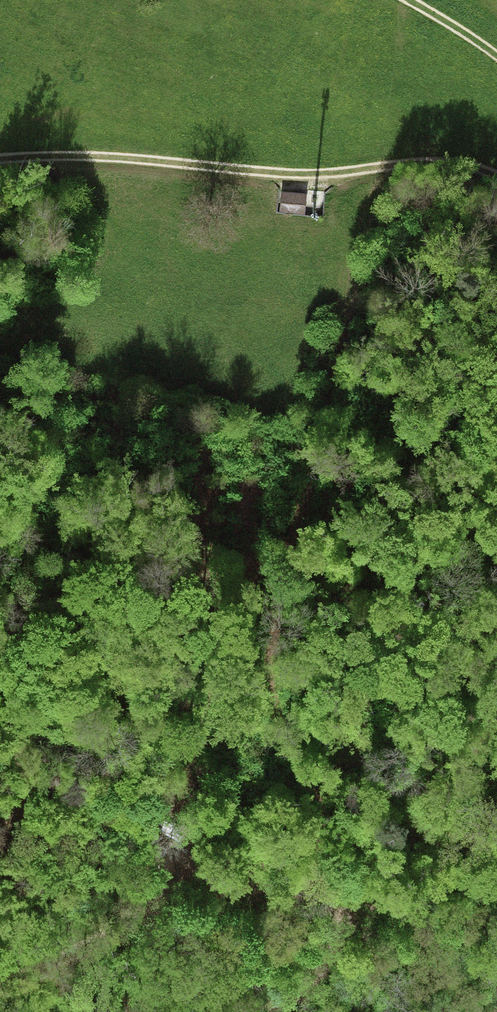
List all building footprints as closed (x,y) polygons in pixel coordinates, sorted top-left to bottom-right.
[(284,193),(283,209),(306,210),(307,194),(284,193)]
